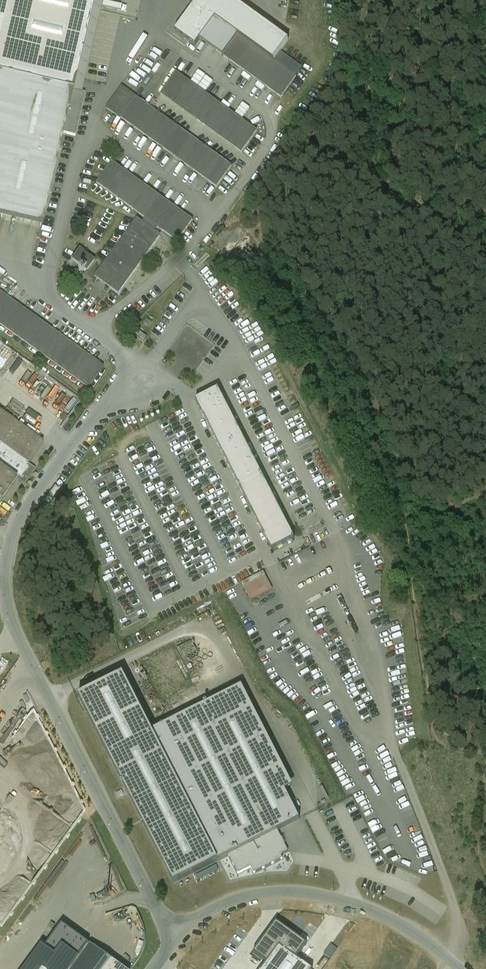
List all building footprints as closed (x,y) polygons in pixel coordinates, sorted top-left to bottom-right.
[(42,228),(96,0),(0,0),(0,218),(42,228)] [(240,0),(195,0),(175,27),(196,43),(200,38),(279,97),(302,66),(281,50),(290,38),(240,0)] [(256,130),(176,72),(161,94),(241,152),(256,130)] [(231,166),(120,86),(106,108),(217,186),(231,166)] [(191,219),(110,162),(95,183),(144,217),(158,227),(176,239),(191,219)] [(158,227),(144,217),(141,222),(154,232),(158,227)] [(141,222),(135,218),(94,275),(118,292),(159,236),(154,232),(141,222)] [(94,259),(79,247),(69,259),(80,266),(78,269),(83,272),(85,269),(87,270),(94,259)] [(0,293),(0,326),(87,388),(103,366),(0,293)] [(271,544),(295,531),(221,384),(197,396),(271,544)] [(4,506),(20,483),(25,487),(36,472),(31,469),(47,446),(0,413),(0,503),(4,506)] [(220,859),(156,733),(126,673),(79,697),(174,883),(220,859)] [(242,689),(156,733),(220,859),(228,855),(278,830),(300,819),(286,792),(293,789),(242,689)] [(53,810),(23,791),(22,791),(13,786),(12,792),(14,793),(13,801),(8,800),(7,805),(13,806),(17,809),(11,818),(9,818),(5,823),(0,820),(0,845),(1,846),(5,846),(7,842),(26,854),(52,812),(53,810)] [(278,830),(228,855),(238,875),(252,868),(254,874),(284,859),(282,855),(288,852),(278,830)] [(277,920),(255,951),(268,960),(262,968),(310,968),(312,967),(296,955),(306,940),(277,920)] [(62,921),(26,968),(127,968),(62,921)]
